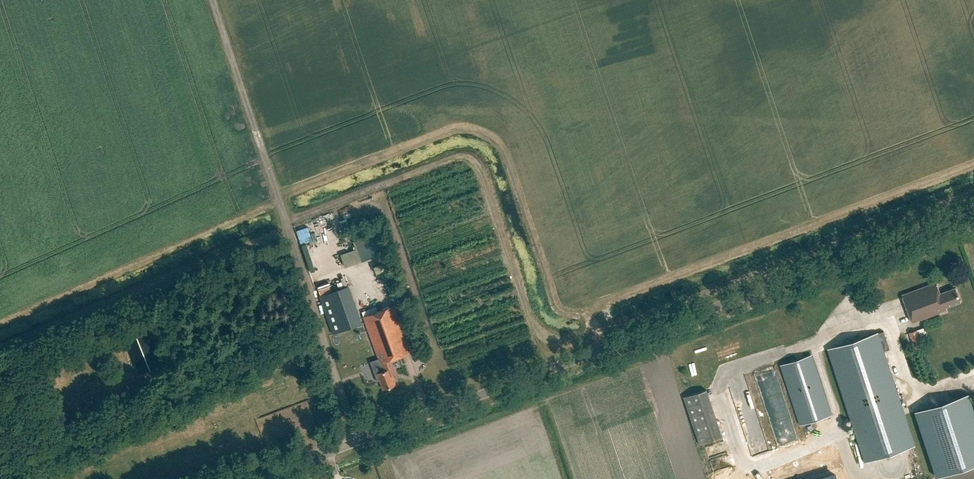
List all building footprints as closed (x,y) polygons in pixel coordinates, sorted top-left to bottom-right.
[(356,251),(344,254),(348,266),(360,263),(356,251)] [(936,283),(902,295),(912,322),(946,309),(945,307),(960,301),(955,288),(940,293),(936,283)] [(351,286),(319,297),(332,333),(363,323),(351,286)] [(396,304),(364,316),(384,371),(375,374),(378,381),(381,380),(384,389),(397,384),(393,374),(397,373),(392,359),(413,351),(396,304)] [(927,328),(920,329),(922,340),(929,338),(927,328)] [(920,341),(917,330),(909,332),(913,344),(920,341)] [(883,331),(827,350),(864,462),(914,445),(883,351),(889,349),(883,331)] [(813,355),(781,365),(801,425),(832,415),(813,355)] [(727,437),(711,389),(685,398),(701,446),(727,437)] [(914,411),(935,477),(973,464),(973,413),(967,393),(914,411)] [(829,452),(745,478),(838,478),(829,452)]
